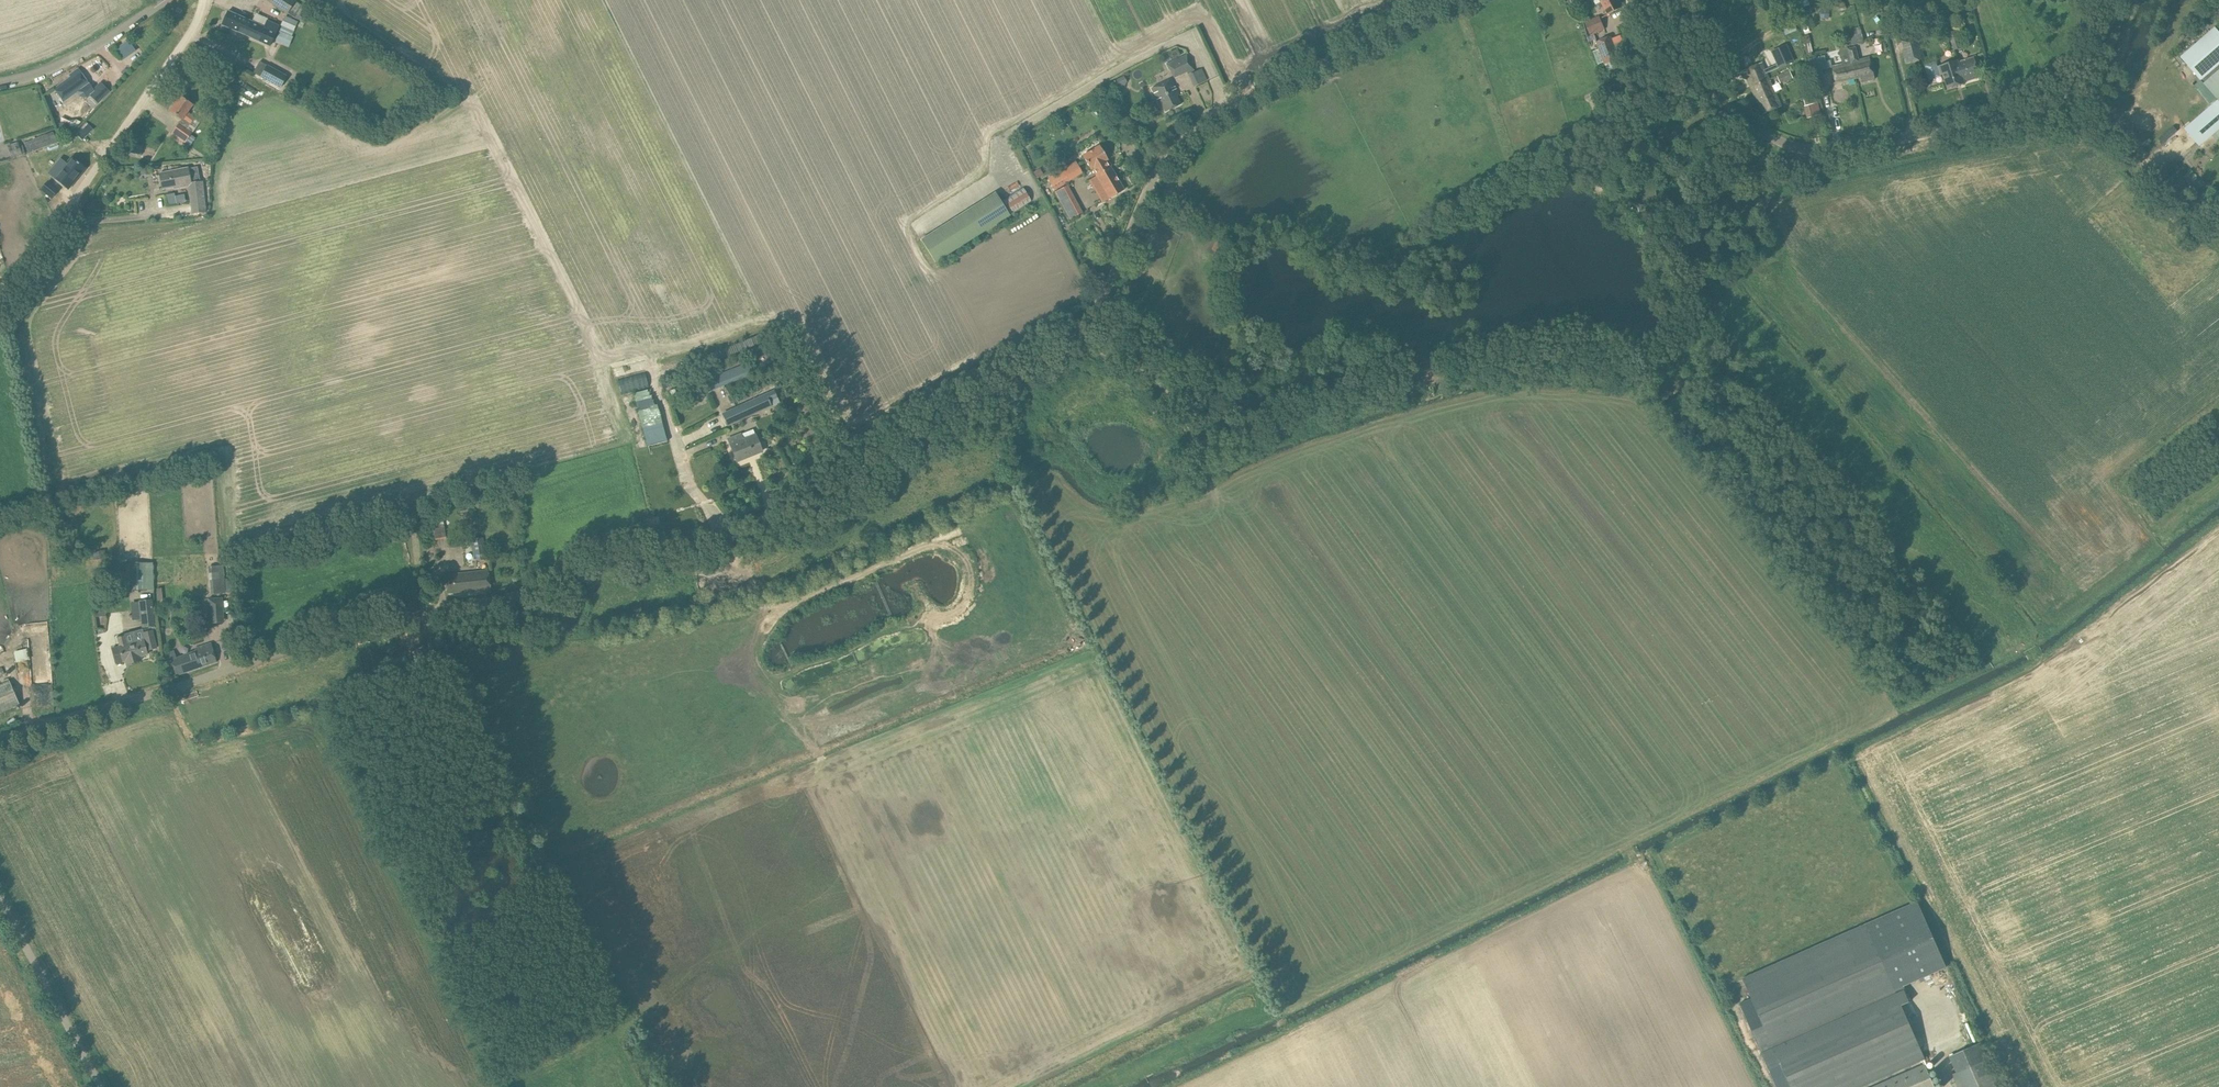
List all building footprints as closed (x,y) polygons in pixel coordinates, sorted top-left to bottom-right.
[(269,1),(287,13),(288,13),(295,17),(302,5),(295,1),(295,0),(270,0),(269,1)] [(1617,0),(1600,0),(1608,15),(1621,7),(1617,0)] [(1846,9),(1844,1),(1836,3),(1838,12),(1846,9)] [(245,35),(251,21),(228,11),(222,24),(245,35)] [(1800,12),(1794,14),(1797,21),(1802,19),(1800,12)] [(292,36),(298,21),(285,16),(281,25),(283,26),(280,31),(292,36)] [(1605,29),(1599,16),(1585,22),(1591,36),(1605,29)] [(279,26),(267,20),(264,27),(251,21),(245,35),(270,46),(279,26)] [(1860,27),(1843,32),(1845,38),(1843,39),(1845,46),(1855,44),(1864,42),(1860,27)] [(2180,57),(2205,86),(2218,75),(2218,32),(2218,30),(2215,27),(2180,57)] [(1962,47),(1957,31),(1949,33),(1954,49),(1962,47)] [(280,32),(276,40),(289,45),(293,37),(280,32)] [(1814,53),(1807,33),(1800,35),(1806,56),(1814,53)] [(1619,58),(1611,37),(1596,42),(1604,64),(1619,58)] [(1843,64),(1833,66),(1836,82),(1853,78),(1850,63),(1846,50),(1845,46),(1843,39),(1838,40),(1841,51),(1839,52),(1840,58),(1841,58),(1843,64)] [(132,40),(119,44),(124,57),(137,52),(132,40)] [(1778,64),(1766,69),(1768,72),(1779,67),(1780,67),(1794,61),(1786,45),(1772,51),(1778,64)] [(1921,46),(1903,51),(1907,64),(1910,63),(1925,59),(1921,46)] [(1856,47),(1846,50),(1850,63),(1853,78),(1862,76),(1863,81),(1875,78),(1870,57),(1859,60),(1856,47)] [(1195,70),(1187,54),(1166,63),(1168,69),(1169,69),(1174,78),(1187,72),(1188,74),(1195,70)] [(1826,61),(1825,55),(1808,59),(1811,72),(1832,67),(1831,60),(1826,61)] [(1974,57),(1958,62),(1958,63),(1959,62),(1966,82),(1981,77),(1974,57)] [(1958,63),(1958,62),(1957,60),(1938,66),(1941,75),(1943,74),(1948,89),(1965,83),(1964,82),(1966,82),(1959,62),(1958,63)] [(287,76),(260,61),(253,73),(281,88),(287,76)] [(1745,70),(1752,87),(1770,79),(1768,72),(1766,69),(1763,62),(1745,70)] [(93,91),(78,69),(70,74),(71,76),(55,88),(64,101),(76,93),(79,96),(87,98),(91,95),(98,102),(109,91),(101,83),(93,91)] [(1204,69),(1190,74),(1195,86),(1209,81),(1204,69)] [(1786,81),(1793,78),(1790,71),(1783,74),(1786,81)] [(2185,128),(2200,145),(2214,133),(2218,139),(2218,75),(2205,86),(2217,100),(2210,107),(2185,128)] [(1113,81),(1118,91),(1122,89),(1126,83),(1122,76),(1113,81)] [(1179,95),(1171,78),(1151,88),(1159,104),(1161,104),(1165,111),(1181,104),(1177,96),(1179,95)] [(1782,106),(1770,79),(1752,87),(1763,114),(1782,106)] [(188,96),(179,90),(171,101),(175,103),(170,111),(182,119),(172,133),(185,143),(192,133),(187,129),(195,117),(187,112),(193,104),(186,100),(188,96)] [(1815,95),(1803,98),(1805,106),(1817,102),(1815,95)] [(73,128),(61,122),(58,128),(70,134),(73,128)] [(90,133),(94,129),(86,122),(82,126),(90,133)] [(55,131),(25,142),(29,153),(59,142),(55,131)] [(20,147),(18,142),(7,145),(11,158),(22,154),(25,153),(23,146),(20,147)] [(143,146),(127,142),(123,148),(123,151),(153,158),(155,149),(143,146)] [(1108,159),(1099,145),(1082,155),(1091,169),(1092,168),(1096,175),(1088,181),(1095,194),(1101,203),(1124,189),(1106,160),(1108,159)] [(61,159),(49,173),(68,188),(74,180),(73,179),(83,166),(73,158),(67,164),(64,161),(61,159)] [(1076,160),(1048,177),(1055,189),(1083,171),(1076,160)] [(150,174),(149,165),(140,166),(141,175),(150,174)] [(197,167),(189,168),(159,174),(162,189),(174,187),(175,189),(182,187),(181,185),(189,184),(191,213),(206,212),(203,181),(200,181),(197,167)] [(1040,168),(1034,172),(1037,177),(1043,174),(1040,168)] [(2194,176),(2187,181),(2194,190),(2201,184),(2194,176)] [(48,181),(41,190),(51,198),(58,189),(48,181)] [(1082,211),(1067,184),(1056,190),(1070,217),(1082,211)] [(1031,201),(1023,187),(1003,200),(1011,213),(1031,201)] [(169,204),(179,202),(176,192),(167,194),(169,204)] [(1010,215),(995,192),(921,239),(935,262),(1010,215)] [(751,361),(704,379),(709,391),(755,373),(756,372),(751,361)] [(673,385),(671,378),(660,382),(662,389),(673,385)] [(698,383),(696,378),(676,386),(682,401),(707,391),(703,382),(698,383)] [(646,445),(666,442),(657,388),(638,391),(646,445)] [(779,401),(774,390),(722,414),(728,426),(772,406),(771,405),(779,401)] [(743,439),(740,434),(728,439),(737,461),(762,451),(755,434),(743,439)] [(63,523),(61,506),(52,507),(55,525),(63,523)] [(435,537),(447,536),(445,523),(433,524),(435,537)] [(487,558),(483,538),(471,540),(474,560),(487,558)] [(105,549),(93,552),(94,559),(106,556),(105,549)] [(153,585),(152,562),(128,562),(128,591),(153,590),(153,585)] [(220,576),(219,565),(208,566),(211,594),(222,593),(220,576)] [(491,589),(489,570),(446,574),(447,593),(491,589)] [(164,600),(162,588),(154,589),(156,600),(164,600)] [(224,623),(222,598),(208,598),(209,624),(224,623)] [(155,626),(152,599),(139,601),(142,627),(155,626)] [(158,648),(153,630),(143,632),(145,640),(147,647),(147,650),(158,648)] [(125,636),(118,638),(120,646),(111,649),(115,663),(131,659),(132,662),(141,659),(140,656),(147,654),(145,647),(147,647),(145,640),(143,640),(127,644),(125,636)] [(217,662),(210,642),(195,647),(196,650),(170,659),(176,675),(217,662)] [(28,648),(16,650),(19,672),(32,669),(28,648)] [(10,681),(0,685),(0,712),(20,704),(10,681)] [(1743,978),(1751,998),(1740,1003),(1776,1086),(1861,1086),(1923,1060),(1899,1006),(1909,1002),(1902,986),(1947,966),(1918,901),(1743,978)] [(1959,1086),(2000,1086),(1987,1059),(1953,1074),(1959,1086)] [(1925,1064),(1872,1086),(1935,1086),(1925,1064)]
